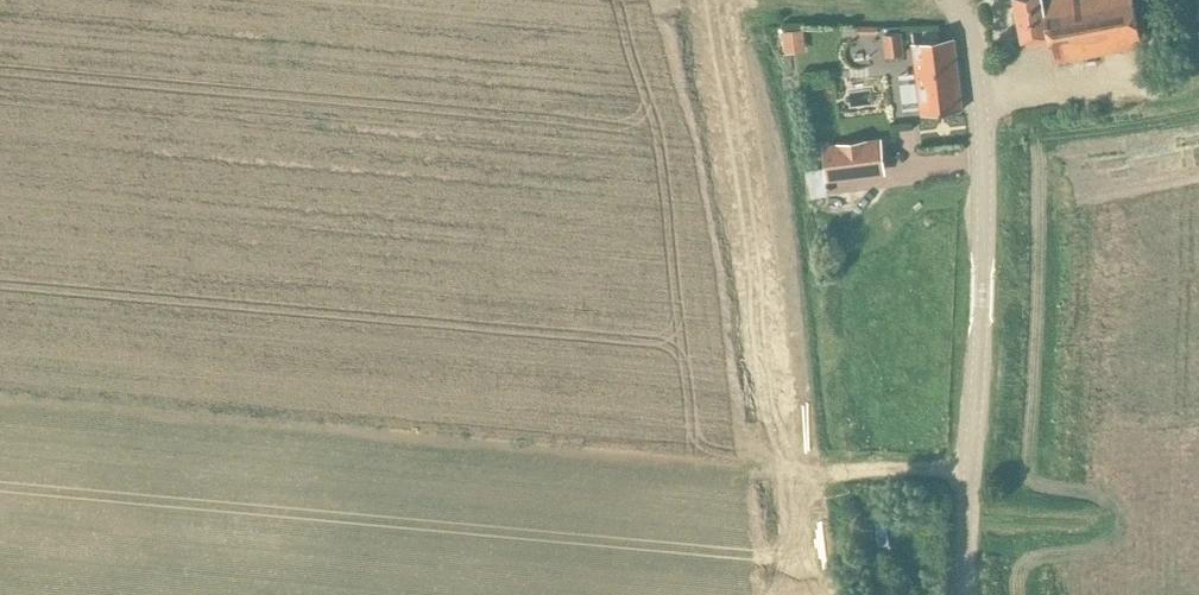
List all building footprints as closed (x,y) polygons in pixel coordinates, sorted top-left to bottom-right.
[(1078,58),(1141,46),(1132,0),(1014,0),(1022,41),(1049,36),(1054,62),(1078,58)] [(804,29),(783,31),(785,52),(806,50),(804,29)] [(883,34),(886,57),(904,54),(902,32),(883,34)] [(925,114),(939,113),(962,110),(953,38),(916,43),(918,60),(925,114)] [(816,69),(807,70),(809,88),(818,86),(816,69)] [(883,137),(823,144),(827,181),(887,175),(883,137)]
